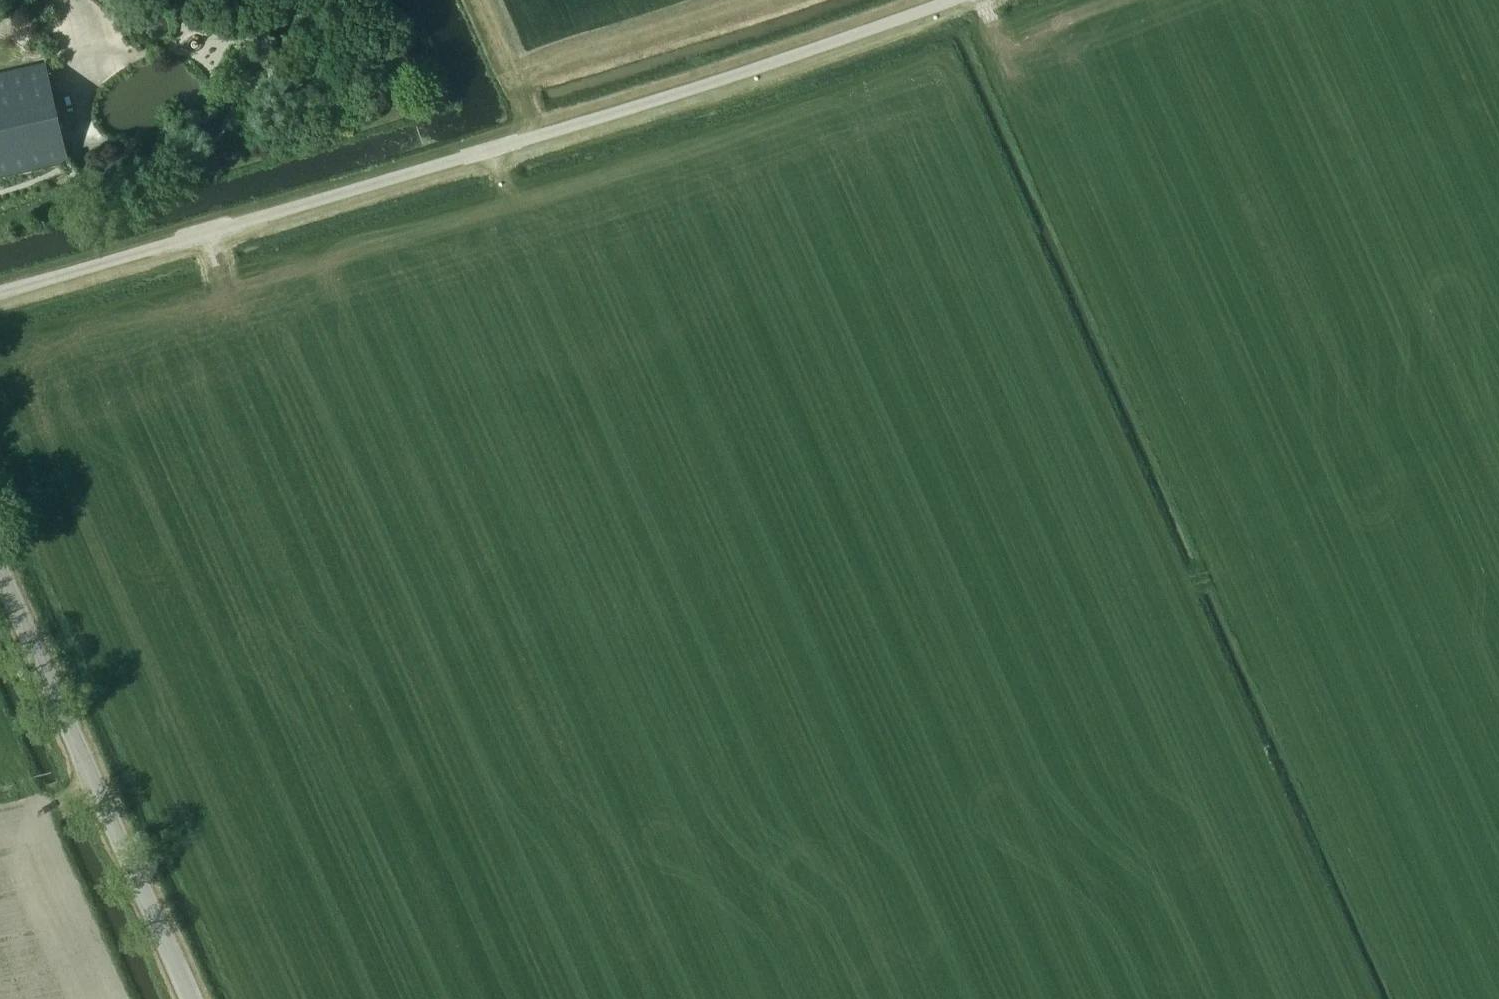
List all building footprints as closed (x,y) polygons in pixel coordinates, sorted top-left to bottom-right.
[(0,73),(0,175),(68,160),(46,62),(0,73)]
